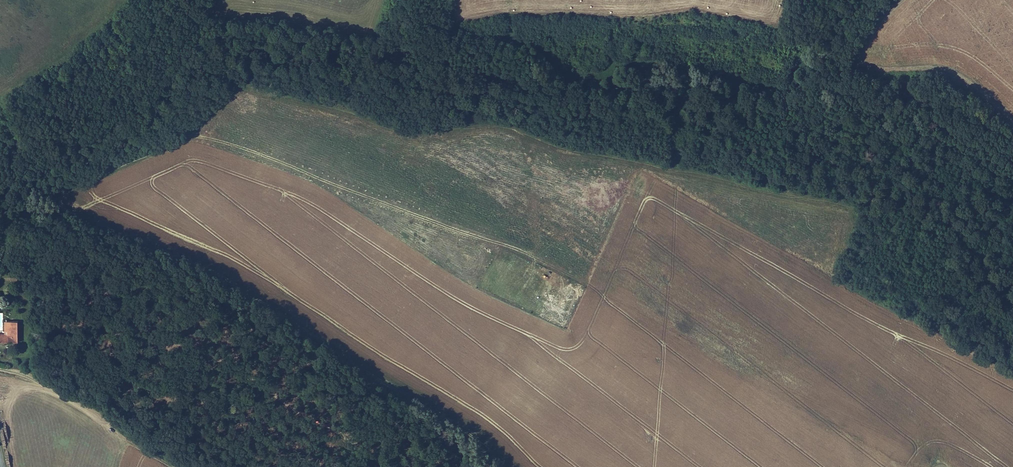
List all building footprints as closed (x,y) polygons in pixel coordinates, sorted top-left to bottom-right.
[(17,323),(9,323),(8,337),(1,337),(1,335),(0,335),(0,344),(17,344),(17,323)]
